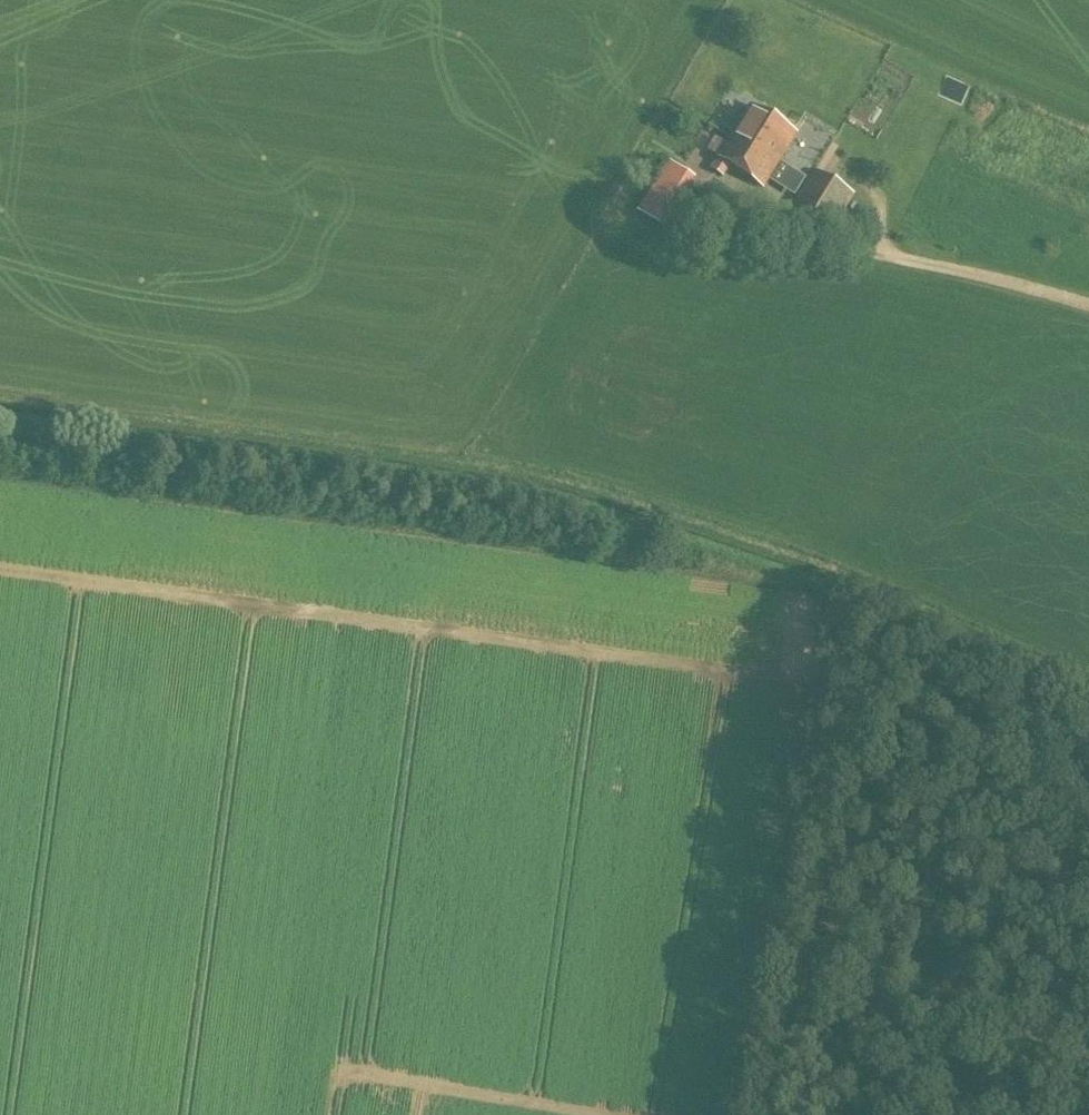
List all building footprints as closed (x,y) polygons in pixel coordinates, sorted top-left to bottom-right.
[(785,154),(796,135),(751,107),(718,160),(760,186),(782,151),(785,154)] [(830,235),(855,196),(814,171),(790,210),(830,235)] [(652,189),(678,206),(687,190),(662,173),(652,189)]
